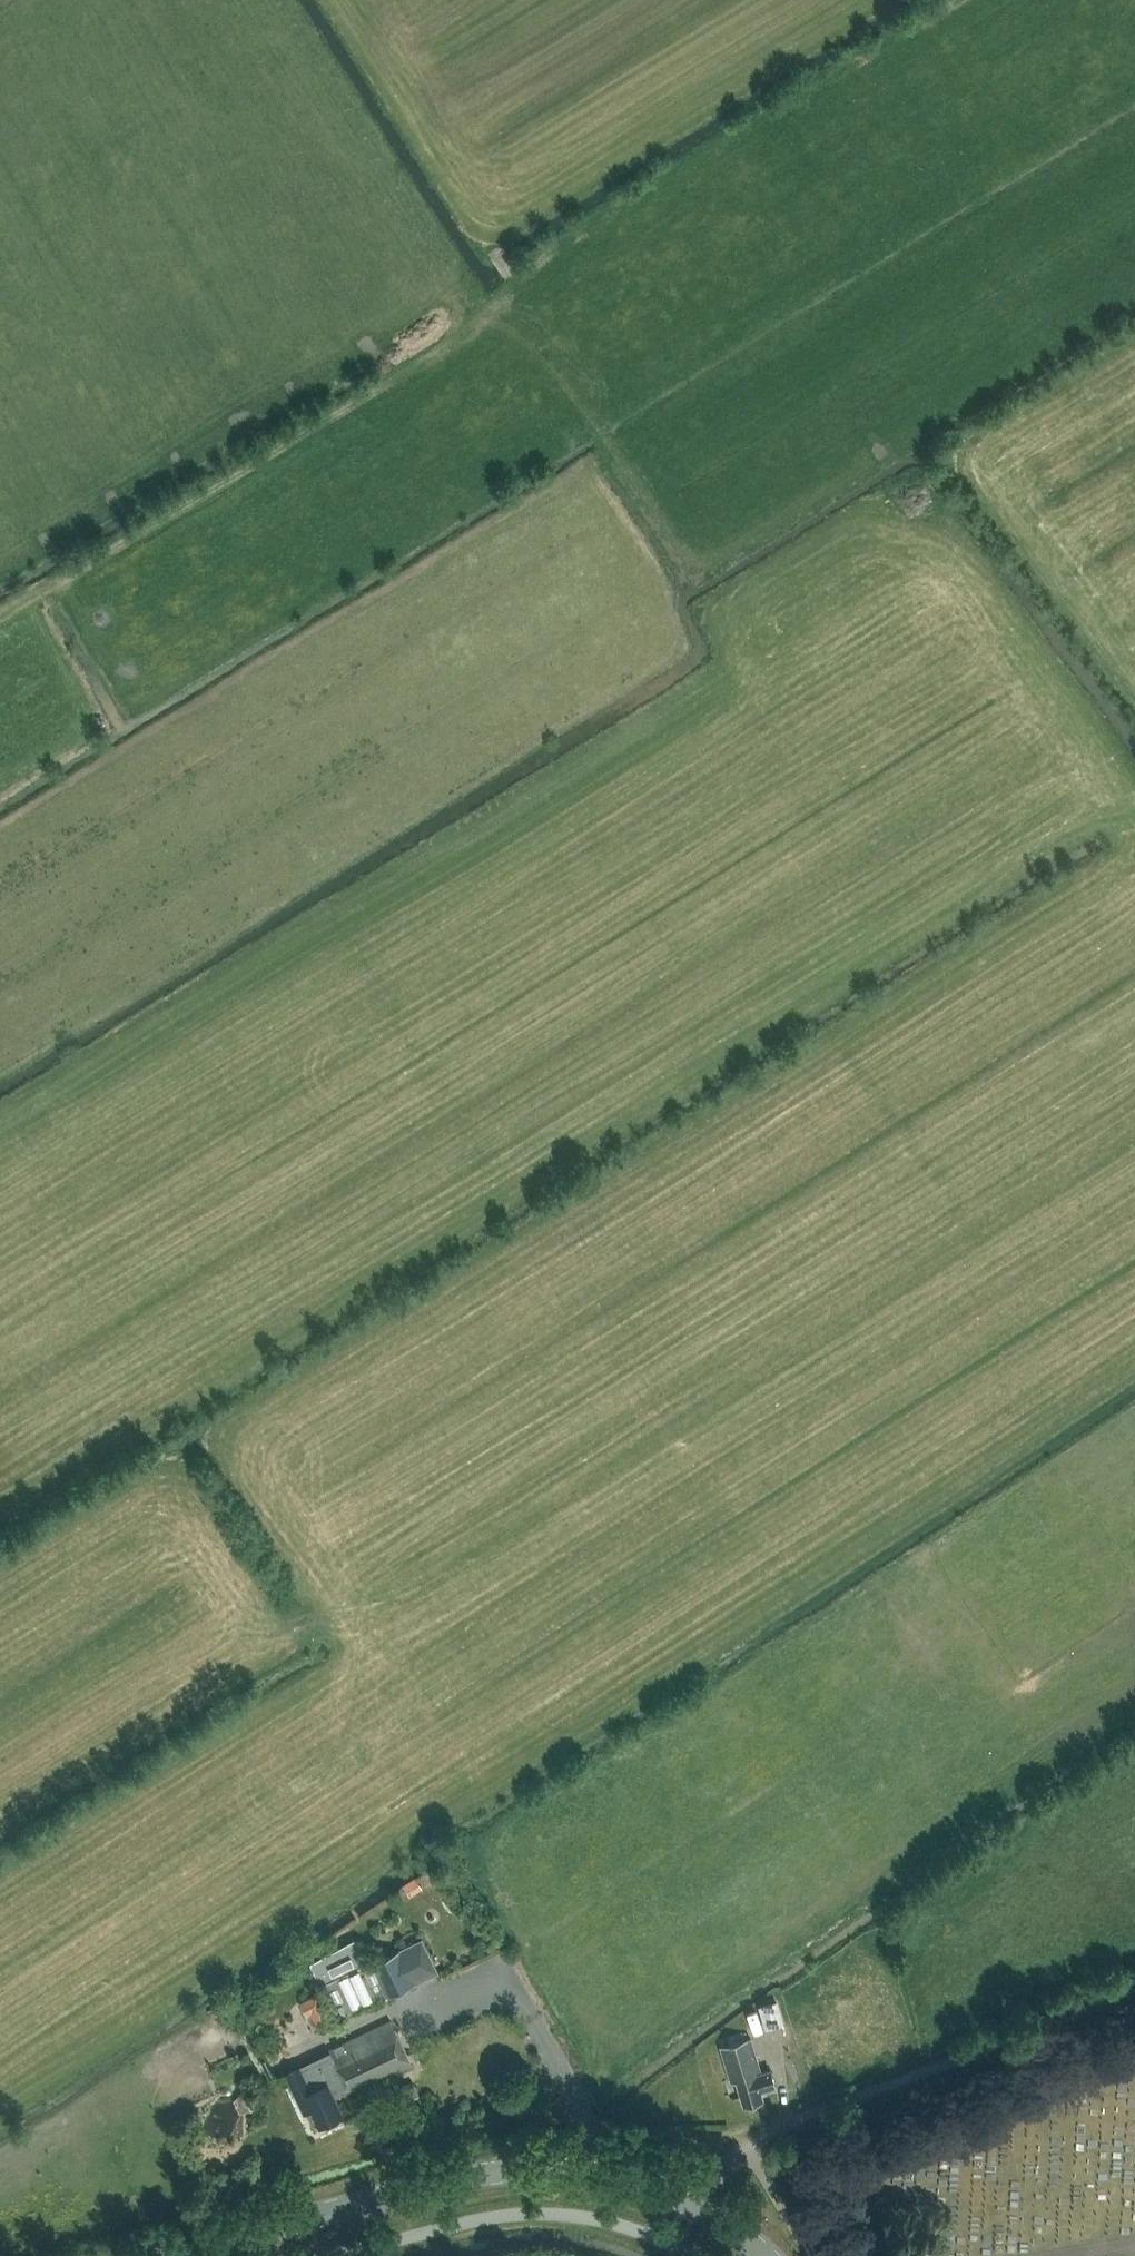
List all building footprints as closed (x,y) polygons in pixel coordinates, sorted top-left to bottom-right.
[(355,1939),(311,1963),(319,1980),(322,1979),(324,1983),(340,2016),(382,1996),(383,1998),(422,1979),(439,1970),(422,1938),(405,1947),(382,1958),(368,1965),(355,1939)] [(759,2006),(765,2028),(784,2023),(778,2001),(759,2006)] [(331,2048),(331,2047),(329,2048),(331,2052),(347,2086),(351,2093),(352,2093),(352,2092),(412,2064),(391,2020),(331,2048)] [(743,2104),(762,2099),(760,2090),(775,2086),(770,2069),(760,2072),(750,2038),(720,2047),(730,2082),(736,2080),(743,2104)] [(326,2121),(328,2126),(338,2121),(336,2116),(343,2113),(333,2092),(347,2086),(331,2052),(286,2073),(304,2112),(312,2108),(319,2124),(326,2121)] [(406,2103),(420,2096),(413,2082),(398,2089),(406,2103)]
